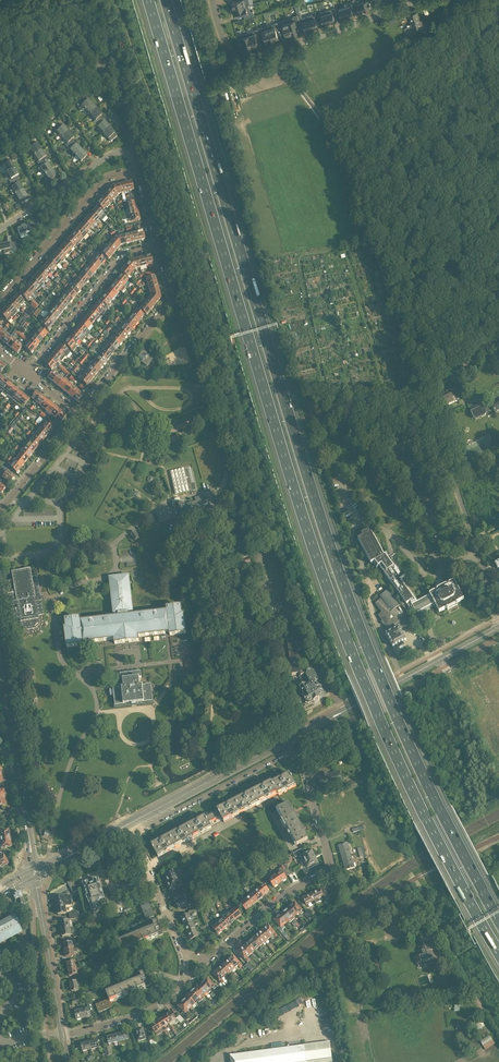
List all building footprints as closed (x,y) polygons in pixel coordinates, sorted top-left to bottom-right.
[(248,5),(247,0),(240,0),(231,2),(233,9),(248,5)] [(352,2),(355,10),(358,9),(359,10),(363,9),(363,10),(370,7),(369,5),(370,5),(369,1),(368,1),(368,0),(366,0),(360,2),(357,3),(356,0),(352,2)] [(352,11),(355,10),(352,2),(349,3),(350,6),(339,10),(341,17),(353,13),(352,11)] [(456,3),(450,5),(453,15),(459,13),(456,3)] [(248,5),(233,9),(235,16),(244,14),(245,17),(254,15),(253,11),(250,11),(248,5)] [(332,12),(321,16),(323,23),(334,19),(333,16),(337,15),(335,8),(331,9),(332,12)] [(431,20),(422,22),(421,20),(420,21),(417,12),(413,13),(418,28),(422,27),(423,30),(424,32),(424,33),(427,31),(426,30),(433,28),(433,27),(434,27),(431,20)] [(300,13),(297,15),(300,22),(303,20),(305,29),(317,25),(313,14),(302,18),(300,13)] [(410,24),(404,26),(406,32),(412,30),(418,28),(413,13),(408,15),(411,23),(410,24)] [(293,18),(287,19),(292,33),(298,31),(296,26),(295,23),(299,22),(300,22),(297,15),(293,16),(293,18)] [(292,33),(287,19),(282,21),(281,21),(278,22),(280,29),(283,28),(286,35),(292,33)] [(273,24),(268,26),(272,40),(275,39),(278,38),(276,30),(279,29),(277,22),(273,23),(273,24)] [(269,41),(272,40),(268,26),(262,28),(261,27),(258,28),(260,35),(263,34),(266,42),(269,41)] [(253,31),(248,33),(252,47),(253,47),(252,46),(258,44),(256,37),(259,36),(257,29),(253,30),(253,31)] [(246,49),(252,47),(248,33),(242,35),(242,34),(238,35),(240,42),(244,41),(246,49)] [(218,87),(222,100),(227,99),(223,86),(218,87)] [(85,109),(90,115),(97,109),(92,103),(93,103),(87,97),(87,96),(80,103),(82,105),(79,108),(81,112),(85,109)] [(102,115),(97,109),(90,115),(96,121),(93,123),(96,125),(102,119),(100,117),(102,115)] [(96,125),(103,133),(108,129),(109,128),(104,122),(105,121),(102,119),(96,125)] [(62,138),(68,132),(63,126),(61,123),(55,129),(56,131),(54,133),(57,136),(59,134),(62,138)] [(115,134),(109,128),(108,129),(103,133),(108,139),(111,142),(117,136),(114,134),(115,134)] [(74,138),(68,132),(62,138),(67,144),(65,145),(68,148),(70,146),(74,142),(72,139),(74,138)] [(28,146),(34,155),(41,151),(37,144),(35,141),(32,143),(28,146)] [(70,150),(76,156),(82,150),(76,145),(77,144),(74,142),(70,146),(68,148),(70,150)] [(87,156),(82,150),(76,156),(81,162),(85,158),(87,161),(89,159),(87,156)] [(46,157),(41,151),(34,155),(39,161),(37,162),(39,166),(44,162),(46,161),(47,160),(45,157),(46,157)] [(9,159),(0,164),(0,167),(4,175),(7,173),(14,169),(15,169),(11,162),(9,159)] [(40,169),(45,175),(52,170),(47,164),(49,163),(47,160),(46,161),(44,162),(46,164),(40,169)] [(18,180),(16,177),(18,176),(15,169),(14,169),(7,173),(11,180),(13,183),(18,180)] [(57,176),(52,170),(45,175),(50,181),(54,179),(56,181),(58,179),(57,177),(57,176)] [(23,190),(19,183),(20,183),(18,180),(13,183),(15,185),(11,187),(13,190),(10,191),(12,195),(15,194),(23,190)] [(128,195),(129,198),(129,201),(134,200),(133,196),(131,197),(130,192),(130,191),(134,190),(131,181),(125,183),(127,193),(128,195)] [(125,194),(127,193),(125,183),(118,185),(121,193),(125,192),(125,194)] [(118,194),(121,193),(118,185),(112,186),(109,190),(116,196),(117,197),(118,195),(118,194)] [(27,197),(23,190),(15,194),(19,201),(21,204),(26,201),(28,200),(27,197)] [(115,199),(117,197),(116,196),(109,190),(105,195),(112,200),(111,201),(113,202),(116,199),(115,199)] [(105,195),(100,199),(108,206),(110,204),(109,203),(111,201),(112,200),(105,195)] [(107,208),(108,206),(100,199),(96,204),(103,210),(105,207),(107,208)] [(128,210),(136,208),(135,201),(124,204),(125,207),(127,206),(127,210),(128,210)] [(96,207),(92,212),(99,218),(101,215),(103,216),(104,214),(96,207)] [(138,214),(136,208),(128,210),(127,210),(126,210),(127,213),(128,213),(129,216),(138,214)] [(96,221),(99,218),(92,212),(88,217),(96,224),(98,222),(96,221)] [(129,216),(122,218),(123,220),(128,219),(130,223),(140,220),(138,214),(129,216)] [(88,217),(84,222),(91,228),(93,225),(95,227),(96,228),(98,226),(96,224),(88,217)] [(35,228),(34,225),(34,221),(30,221),(31,224),(28,225),(25,226),(24,225),(21,227),(21,228),(17,229),(20,235),(31,231),(30,229),(32,228),(32,229),(35,228)] [(88,231),(91,228),(84,222),(79,227),(87,234),(89,232),(88,231)] [(135,230),(136,232),(138,241),(145,239),(142,230),(139,231),(138,230),(138,227),(140,226),(139,222),(134,224),(136,230),(135,230)] [(87,234),(79,227),(75,232),(77,233),(83,239),(87,234)] [(132,242),(138,241),(136,232),(132,233),(132,231),(129,232),(130,233),(132,242)] [(75,232),(71,237),(73,239),(79,244),(83,239),(77,233),(75,232)] [(127,234),(124,235),(124,239),(126,244),(132,242),(130,233),(129,232),(127,233),(127,234)] [(120,245),(126,244),(124,239),(124,235),(120,236),(120,235),(114,236),(120,245)] [(116,250),(120,245),(114,236),(111,240),(112,241),(110,244),(116,250)] [(3,251),(4,254),(11,252),(10,246),(11,246),(11,237),(7,237),(7,244),(0,245),(0,251),(3,251)] [(66,242),(73,248),(76,244),(77,245),(79,244),(73,239),(71,237),(66,242)] [(66,242),(62,246),(70,253),(72,251),(71,250),(73,248),(66,242)] [(112,255),(116,250),(110,244),(107,247),(106,246),(104,248),(105,249),(112,255)] [(68,255),(70,253),(62,246),(58,251),(65,257),(67,254),(68,255)] [(101,254),(108,260),(112,255),(105,249),(104,248),(103,250),(104,251),(101,254)] [(68,260),(65,257),(58,251),(54,256),(62,263),(63,261),(65,263),(68,260)] [(101,265),(105,260),(98,254),(96,257),(95,256),(93,259),(101,265)] [(150,255),(144,257),(146,266),(153,264),(150,255)] [(60,265),(62,263),(54,256),(49,261),(56,267),(59,264),(60,265)] [(140,267),(146,266),(144,257),(138,259),(140,267)] [(92,262),(90,265),(97,270),(101,265),(93,259),(91,260),(92,262)] [(135,269),(140,267),(138,259),(130,261),(135,269)] [(54,270),(56,267),(49,261),(45,266),(53,273),(55,271),(54,270)] [(135,269),(130,261),(125,267),(131,272),(133,274),(134,272),(133,271),(135,269)] [(93,275),(97,270),(90,265),(87,267),(86,266),(84,268),(93,275)] [(51,275),(53,273),(45,266),(41,271),(48,277),(50,274),(51,275)] [(131,276),(133,274),(131,272),(125,267),(120,272),(127,278),(130,275),(131,276)] [(88,280),(93,275),(84,268),(83,270),(84,271),(82,275),(88,280)] [(41,271),(37,275),(45,282),(47,284),(48,282),(46,280),(47,280),(45,279),(48,277),(41,271)] [(41,287),(45,282),(37,275),(32,280),(39,286),(41,287)] [(78,276),(76,279),(84,285),(88,280),(82,275),(79,277),(78,276)] [(121,275),(117,280),(124,286),(128,280),(121,275)] [(146,278),(147,284),(156,281),(155,276),(146,278)] [(80,290),(84,285),(76,279),(75,280),(76,281),(73,285),(80,290)] [(37,289),(39,286),(32,280),(28,285),(36,292),(38,290),(37,289)] [(120,290),(124,286),(117,280),(113,285),(120,290)] [(158,288),(156,281),(147,284),(149,290),(158,288)] [(34,294),(36,292),(28,285),(24,290),(31,296),(33,293),(34,294)] [(76,295),(80,290),(73,285),(71,287),(70,286),(68,289),(76,295)] [(116,296),(120,290),(113,285),(109,290),(116,296)] [(150,295),(160,297),(158,288),(149,290),(150,295)] [(72,300),(76,295),(68,289),(66,290),(68,291),(65,295),(72,300)] [(26,301),(31,296),(24,290),(20,295),(26,301)] [(112,300),(116,296),(109,290),(105,295),(112,300)] [(17,295),(13,300),(20,307),(25,302),(17,295)] [(68,305),(72,300),(65,295),(61,299),(68,305)] [(107,305),(112,300),(105,295),(101,300),(107,305)] [(161,298),(160,297),(150,295),(151,296),(148,299),(155,305),(161,298)] [(61,299),(57,304),(64,310),(68,305),(61,299)] [(151,310),(155,305),(148,299),(144,305),(151,310)] [(19,309),(20,307),(13,300),(8,305),(15,311),(17,308),(19,309)] [(103,310),(107,305),(101,300),(97,305),(103,310)] [(60,315),(64,310),(57,304),(56,303),(52,309),(60,315)] [(12,313),(15,311),(8,305),(4,310),(12,317),(14,314),(12,313)] [(103,310),(97,305),(92,310),(99,315),(102,317),(106,312),(103,310)] [(146,316),(151,310),(144,305),(139,310),(146,316)] [(56,320),(60,315),(52,309),(47,313),(56,320)] [(12,317),(4,310),(0,314),(0,315),(8,322),(11,319),(10,318),(12,317)] [(102,318),(102,317),(99,315),(92,310),(88,315),(95,320),(98,323),(102,318)] [(136,310),(133,315),(140,320),(144,316),(136,310)] [(51,325),(56,320),(47,313),(43,318),(51,325)] [(91,325),(95,320),(88,315),(84,320),(91,325)] [(136,325),(140,320),(133,315),(129,320),(136,325)] [(47,330),(51,325),(43,318),(39,323),(47,330)] [(87,330),(91,325),(84,320),(80,325),(87,330)] [(132,330),(136,325),(129,320),(126,323),(124,321),(122,323),(124,325),(132,330)] [(87,330),(80,325),(76,330),(83,335),(85,337),(86,337),(86,338),(90,333),(87,330)] [(127,336),(132,330),(124,325),(120,330),(127,336)] [(41,328),(37,333),(43,339),(47,333),(41,328)] [(85,337),(83,335),(76,330),(72,335),(79,340),(82,342),(85,337)] [(123,340),(127,336),(120,330),(116,335),(123,340)] [(39,344),(43,339),(37,333),(32,338),(39,344)] [(7,345),(12,338),(7,334),(2,341),(7,345)] [(76,343),(79,340),(72,335),(68,340),(75,345),(78,347),(79,345),(76,343)] [(119,346),(123,340),(116,335),(112,340),(119,346)] [(17,342),(12,338),(7,345),(12,349),(17,342)] [(35,349),(39,344),(32,338),(30,341),(28,339),(26,341),(28,343),(35,349)] [(71,350),(75,345),(68,340),(64,345),(71,350)] [(115,351),(119,346),(112,340),(108,345),(115,351)] [(17,342),(12,349),(17,353),(23,347),(17,342)] [(31,354),(35,349),(28,343),(24,348),(31,354)] [(115,351),(108,345),(106,344),(105,346),(106,347),(104,350),(111,356),(115,351)] [(70,352),(61,345),(57,350),(65,357),(66,357),(70,352)] [(65,357),(57,350),(53,355),(62,362),(61,362),(65,357)] [(107,361),(111,356),(104,350),(102,353),(100,351),(98,354),(107,361)] [(150,357),(143,351),(140,354),(137,358),(142,362),(141,362),(147,367),(151,362),(153,364),(157,359),(152,354),(150,357)] [(103,366),(107,361),(98,354),(96,356),(98,357),(96,360),(103,366)] [(62,362),(53,355),(49,360),(57,366),(58,367),(62,362)] [(51,370),(53,367),(55,368),(57,366),(49,360),(45,365),(51,370)] [(99,371),(103,366),(96,360),(94,363),(92,361),(90,364),(92,365),(99,371)] [(458,362),(451,378),(460,382),(462,379),(459,378),(462,372),(459,370),(462,364),(458,362)] [(95,376),(99,371),(92,365),(90,364),(89,365),(90,367),(88,370),(95,376)] [(91,381),(95,376),(88,370),(86,369),(82,374),(84,375),(83,375),(91,381)] [(53,382),(58,375),(53,371),(47,378),(53,382)] [(79,380),(86,386),(91,381),(83,375),(84,375),(82,374),(81,373),(79,376),(82,378),(79,380)] [(53,382),(58,386),(63,380),(58,375),(53,382)] [(4,379),(0,384),(0,391),(2,392),(4,390),(9,384),(4,379)] [(63,380),(58,386),(63,390),(68,383),(64,379),(63,380)] [(63,390),(67,394),(73,387),(68,383),(63,390)] [(14,387),(9,384),(4,390),(9,394),(14,387)] [(12,400),(14,398),(19,392),(14,387),(9,394),(12,396),(10,398),(12,400)] [(78,391),(73,387),(67,394),(72,398),(78,391)] [(446,391),(447,392),(441,395),(445,405),(446,406),(457,401),(455,396),(453,397),(450,391),(449,389),(446,391)] [(34,405),(36,402),(42,396),(36,391),(31,398),(34,400),(32,403),(34,405)] [(78,391),(72,398),(78,402),(83,395),(78,391)] [(24,396),(19,392),(14,398),(19,402),(24,396)] [(24,396),(19,402),(24,406),(29,400),(24,396)] [(47,400),(42,396),(36,402),(39,405),(38,407),(40,408),(41,406),(47,400)] [(52,404),(47,400),(41,406),(41,407),(46,411),(52,404)] [(492,406),(485,410),(484,406),(482,402),(470,410),(473,418),(476,420),(485,416),(486,413),(493,409),(495,413),(498,411),(498,403),(492,407),(492,406)] [(46,411),(51,415),(57,408),(52,404),(46,411)] [(62,412),(57,408),(51,415),(56,419),(62,412)] [(53,422),(51,424),(53,426),(55,423),(56,424),(58,421),(61,423),(67,416),(62,412),(56,419),(53,422)] [(39,425),(39,426),(42,427),(49,433),(53,428),(43,420),(39,425)] [(49,433),(42,427),(39,426),(38,428),(40,429),(38,432),(45,438),(49,433)] [(41,443),(45,438),(38,432),(34,437),(33,437),(36,439),(41,443)] [(29,442),(37,448),(41,443),(36,439),(33,437),(34,437),(31,435),(29,438),(32,440),(29,442)] [(32,453),(37,448),(29,442),(25,447),(32,453)] [(25,447),(21,452),(29,458),(32,453),(25,447)] [(29,458),(21,452),(17,457),(24,463),(29,458)] [(20,468),(24,463),(17,457),(13,463),(20,468)] [(16,473),(20,468),(13,463),(9,468),(16,473)] [(176,494),(179,493),(187,491),(188,491),(189,491),(184,469),(170,472),(176,494)] [(10,483),(14,477),(5,470),(3,473),(5,474),(2,477),(4,479),(7,482),(10,483)] [(176,519),(187,516),(187,514),(199,512),(199,513),(205,511),(201,497),(196,498),(196,502),(185,504),(184,502),(173,504),(174,509),(169,510),(169,509),(166,509),(166,511),(157,513),(159,522),(176,518),(176,519)] [(379,566),(406,604),(414,615),(416,613),(418,616),(435,607),(434,606),(435,605),(438,611),(441,611),(447,608),(447,609),(456,604),(462,600),(463,597),(454,581),(446,585),(445,584),(437,589),(437,590),(429,594),(430,595),(428,595),(426,591),(423,593),(424,595),(417,599),(402,578),(405,576),(392,557),(391,558),(390,557),(394,553),(390,553),(388,554),(385,550),(382,552),(371,531),(370,532),(369,529),(361,533),(362,534),(360,535),(361,537),(357,538),(370,563),(375,569),(379,566)] [(135,531),(131,534),(135,540),(139,537),(135,531)] [(247,547),(237,550),(239,559),(250,556),(247,547)] [(41,601),(41,600),(41,597),(40,597),(37,576),(31,577),(30,569),(11,572),(12,580),(2,582),(5,604),(10,603),(11,606),(13,606),(13,609),(12,609),(14,620),(19,619),(20,622),(21,625),(23,628),(26,629),(35,628),(38,626),(39,622),(38,619),(39,619),(38,616),(43,615),(42,604),(40,604),(40,601),(41,601)] [(80,619),(80,618),(65,620),(66,628),(65,628),(67,647),(83,645),(83,643),(114,639),(115,644),(139,641),(138,637),(170,633),(170,635),(186,633),(184,614),(182,615),(181,606),(167,608),(167,609),(133,613),(129,575),(109,577),(111,594),(112,596),(114,615),(86,619),(80,619)] [(436,581),(439,587),(445,584),(442,578),(436,581)] [(399,627),(403,625),(405,627),(412,622),(388,590),(380,596),(381,599),(375,603),(382,612),(378,616),(388,629),(392,627),(393,630),(399,627)] [(399,627),(393,630),(386,634),(393,647),(396,645),(398,648),(404,645),(403,642),(406,640),(399,627)] [(324,694),(322,690),(321,687),(319,688),(318,685),(317,685),(315,681),(315,680),(317,681),(318,677),(317,677),(314,672),(311,671),(307,673),(307,675),(308,678),(303,680),(301,676),(304,674),(298,664),(299,664),(303,662),(297,652),(297,651),(298,652),(301,650),(295,639),(287,640),(289,651),(290,650),(291,652),(289,653),(290,663),(292,663),(292,665),(290,665),(292,675),(298,674),(302,681),(297,683),(300,688),(304,696),(303,697),(306,702),(306,704),(309,704),(309,703),(313,701),(314,702),(314,701),(316,702),(318,700),(319,699),(320,698),(319,697),(324,694)] [(114,695),(115,705),(153,701),(151,684),(140,685),(139,678),(142,677),(141,671),(137,672),(137,671),(132,672),(129,672),(124,673),(120,673),(121,680),(123,680),(123,684),(116,685),(117,688),(113,689),(110,689),(110,696),(114,695)] [(277,793),(278,794),(286,790),(287,791),(288,790),(288,789),(296,785),(290,773),(282,777),(279,779),(272,782),(277,793)] [(323,777),(319,778),(322,786),(336,782),(334,774),(327,776),(327,774),(322,775),(323,777)] [(277,793),(272,782),(271,781),(263,785),(261,786),(253,791),(259,802),(267,798),(268,799),(270,798),(269,797),(277,793)] [(346,790),(357,787),(355,781),(345,784),(346,790)] [(241,812),(249,807),(250,809),(252,808),(251,806),(259,802),(253,791),(245,795),(243,796),(235,800),(241,812)] [(241,812),(235,800),(227,804),(225,806),(217,810),(218,811),(212,814),(216,823),(222,820),(223,821),(231,817),(232,818),(234,817),(233,816),(241,812)] [(283,819),(287,827),(299,821),(295,813),(293,811),(289,803),(277,809),(278,810),(282,817),(280,818),(281,820),(283,819)] [(216,823),(212,814),(206,817),(205,816),(197,820),(195,821),(187,825),(193,837),(201,833),(202,834),(204,833),(203,832),(211,828),(210,826),(216,823)] [(299,821),(287,827),(291,835),(290,836),(291,838),(292,837),(297,845),(308,839),(304,831),(303,828),(299,821)] [(41,828),(39,827),(40,833),(42,834),(41,836),(47,836),(46,836),(48,835),(48,831),(47,830),(47,825),(45,825),(45,823),(41,822),(41,826),(41,828)] [(175,847),(183,842),(184,843),(186,843),(185,841),(193,837),(187,825),(179,830),(177,831),(169,835),(175,847)] [(10,838),(8,830),(0,831),(0,840),(10,838)] [(175,847),(169,835),(161,839),(159,840),(151,845),(157,856),(166,852),(166,853),(168,852),(167,851),(175,847)] [(10,838),(0,840),(0,843),(0,844),(0,850),(1,851),(1,848),(11,847),(10,838)] [(342,858),(351,855),(348,843),(339,846),(342,858)] [(300,854),(304,852),(302,849),(293,853),(295,858),(298,856),(301,855),(300,854)] [(301,855),(298,856),(301,863),(304,862),(315,856),(314,856),(315,855),(314,853),(313,853),(312,850),(305,854),(304,852),(300,854),(301,855)] [(354,867),(351,855),(342,858),(346,870),(354,867)] [(318,862),(315,856),(304,862),(307,868),(318,862)] [(165,879),(167,883),(178,878),(176,874),(178,873),(177,870),(165,875),(166,879),(165,879)] [(275,876),(280,883),(287,879),(282,871),(275,876)] [(280,883),(275,876),(269,880),(268,877),(265,879),(268,885),(271,883),(274,887),(280,883)] [(181,885),(178,878),(167,883),(170,890),(172,889),(172,890),(176,889),(175,887),(181,885)] [(97,910),(102,908),(103,911),(109,909),(104,894),(103,894),(99,879),(94,880),(95,883),(89,885),(88,882),(84,884),(86,892),(86,893),(86,894),(85,894),(85,895),(85,896),(86,897),(87,898),(88,898),(88,899),(89,899),(90,903),(88,904),(89,909),(91,908),(92,911),(93,911),(93,912),(94,913),(95,913),(96,913),(97,912),(97,911),(97,910)] [(81,889),(80,885),(79,881),(70,886),(71,890),(73,893),(78,891),(81,889)] [(264,884),(258,889),(263,896),(269,891),(264,884)] [(186,888),(182,889),(182,890),(179,891),(180,894),(174,897),(175,899),(174,900),(175,902),(176,902),(176,903),(186,899),(185,895),(188,894),(186,888)] [(258,901),(263,896),(258,889),(252,894),(258,901)] [(311,894),(315,900),(323,896),(321,892),(322,892),(321,890),(320,889),(311,894)] [(22,897),(20,892),(14,894),(15,896),(14,897),(15,901),(16,903),(17,903),(19,907),(19,906),(21,910),(27,907),(25,904),(25,903),(22,897)] [(252,906),(258,901),(252,894),(246,899),(252,906)] [(316,903),(315,900),(311,894),(303,899),(306,905),(311,902),(312,905),(316,903)] [(56,907),(65,905),(66,905),(68,905),(67,896),(62,896),(62,895),(59,896),(59,897),(54,898),(56,907)] [(186,909),(193,906),(191,900),(188,902),(186,899),(176,903),(176,904),(176,906),(177,906),(178,909),(185,906),(186,909)] [(246,911),(252,906),(246,899),(241,904),(246,911)] [(295,903),(290,907),(296,915),(299,913),(301,915),(304,913),(295,903)] [(144,913),(152,910),(149,904),(141,907),(144,913)] [(67,913),(66,905),(65,905),(56,907),(57,914),(67,913)] [(409,910),(414,919),(422,915),(417,906),(409,910)] [(133,910),(132,907),(123,910),(125,917),(128,916),(127,912),(133,910)] [(291,919),(296,915),(290,907),(289,907),(286,909),(287,909),(284,912),(291,919)] [(230,913),(236,920),(241,915),(236,908),(230,913)] [(155,917),(152,910),(144,913),(147,920),(155,917)] [(222,916),(224,918),(230,925),(236,920),(230,913),(228,911),(224,914),(222,912),(220,913),(222,916)] [(312,918),(310,916),(307,911),(304,914),(309,920),(312,918)] [(280,915),(279,916),(286,924),(291,919),(284,912),(282,913),(279,915),(280,915)] [(181,917),(184,925),(192,922),(195,921),(193,916),(191,917),(189,914),(181,917)] [(19,924),(20,924),(15,915),(0,923),(0,935),(19,924)] [(277,929),(281,933),(285,938),(285,937),(287,940),(289,938),(287,936),(283,930),(285,928),(283,926),(286,924),(279,916),(274,920),(280,927),(277,929)] [(218,923),(224,930),(230,925),(224,918),(218,923)] [(59,921),(61,929),(70,927),(72,927),(73,927),(72,922),(71,921),(69,921),(69,920),(59,921)] [(155,927),(119,941),(123,951),(159,936),(163,934),(163,933),(163,931),(162,931),(162,928),(159,928),(157,922),(153,923),(155,927)] [(195,929),(192,922),(184,925),(187,933),(195,929)] [(224,930),(218,923),(213,928),(216,932),(217,934),(218,934),(218,935),(224,930)] [(264,929),(263,929),(270,937),(273,935),(275,937),(278,935),(275,933),(268,925),(266,927),(264,928),(264,929)] [(72,927),(70,927),(61,929),(62,936),(72,935),(73,934),(72,927)] [(195,929),(187,933),(190,940),(199,936),(195,929)] [(265,942),(270,937),(263,929),(258,934),(265,942)] [(258,934),(253,938),(260,946),(265,942),(258,934)] [(253,938),(248,943),(255,951),(260,946),(253,938)] [(64,943),(65,950),(74,948),(73,944),(76,944),(76,940),(72,941),(64,943)] [(248,943),(243,947),(250,955),(255,951),(248,943)] [(423,955),(421,956),(415,958),(417,964),(433,958),(430,950),(432,949),(431,945),(429,946),(428,944),(420,947),(423,955)] [(247,958),(250,955),(243,947),(242,948),(242,947),(240,949),(238,952),(245,959),(247,962),(249,960),(247,958)] [(77,948),(74,948),(65,950),(66,957),(75,955),(74,952),(78,951),(77,948)] [(229,960),(228,960),(235,968),(238,965),(240,968),(242,966),(240,963),(233,956),(231,958),(230,957),(228,959),(229,960)] [(230,972),(235,968),(228,960),(223,965),(230,972)] [(68,969),(77,968),(75,961),(67,962),(68,969)] [(225,977),(230,972),(223,965),(218,969),(225,977)] [(77,968),(68,969),(69,976),(78,975),(77,968)] [(222,979),(225,977),(218,969),(217,970),(217,969),(215,971),(213,974),(222,984),(224,982),(222,979)] [(146,979),(144,973),(140,975),(142,978),(106,992),(109,1000),(110,1002),(146,987),(150,985),(150,984),(150,982),(149,979),(146,979)] [(208,978),(203,983),(210,990),(212,988),(214,990),(217,988),(219,990),(222,988),(221,987),(217,983),(214,985),(208,978)] [(77,981),(70,982),(72,991),(78,990),(77,981)] [(197,987),(205,995),(210,990),(203,983),(201,984),(197,987),(197,986),(197,987)] [(205,995),(197,987),(192,991),(201,1000),(203,999),(202,997),(205,995)] [(187,996),(195,1004),(198,1001),(199,1003),(201,1000),(192,991),(187,996)] [(187,1005),(190,1009),(191,1010),(193,1008),(192,1006),(195,1004),(187,996),(184,999),(185,1000),(183,1001),(187,1005)] [(110,1002),(109,1000),(103,1002),(106,1010),(113,1007),(110,1002)] [(184,1012),(181,1014),(190,1024),(192,1021),(189,1018),(187,1015),(189,1013),(187,1011),(190,1009),(187,1005),(183,1001),(178,1006),(184,1012)] [(106,1010),(103,1002),(96,1005),(99,1013),(106,1010)] [(89,1008),(82,1009),(84,1018),(91,1016),(89,1008)] [(77,1019),(84,1018),(82,1009),(75,1011),(77,1019)] [(171,1012),(164,1017),(169,1024),(175,1020),(176,1021),(178,1021),(179,1021),(181,1023),(184,1020),(180,1015),(175,1019),(171,1012)] [(162,1029),(169,1024),(164,1017),(157,1021),(162,1029)] [(481,1034),(483,1037),(489,1033),(480,1018),(473,1022),(474,1023),(471,1025),(476,1032),(478,1036),(481,1034)] [(164,1031),(162,1029),(157,1021),(150,1026),(157,1035),(158,1035),(164,1031)] [(139,1042),(146,1040),(143,1028),(135,1030),(139,1042)] [(117,1034),(119,1042),(120,1046),(127,1044),(126,1040),(129,1039),(127,1032),(117,1034)] [(119,1042),(117,1034),(107,1037),(108,1044),(119,1042)] [(483,1045),(492,1040),(489,1035),(480,1040),(483,1045)] [(89,1041),(91,1049),(100,1047),(98,1039),(89,1041)] [(91,1049),(89,1041),(81,1043),(83,1051),(91,1049)] [(330,1041),(230,1055),(231,1061),(332,1061),(330,1041)]
